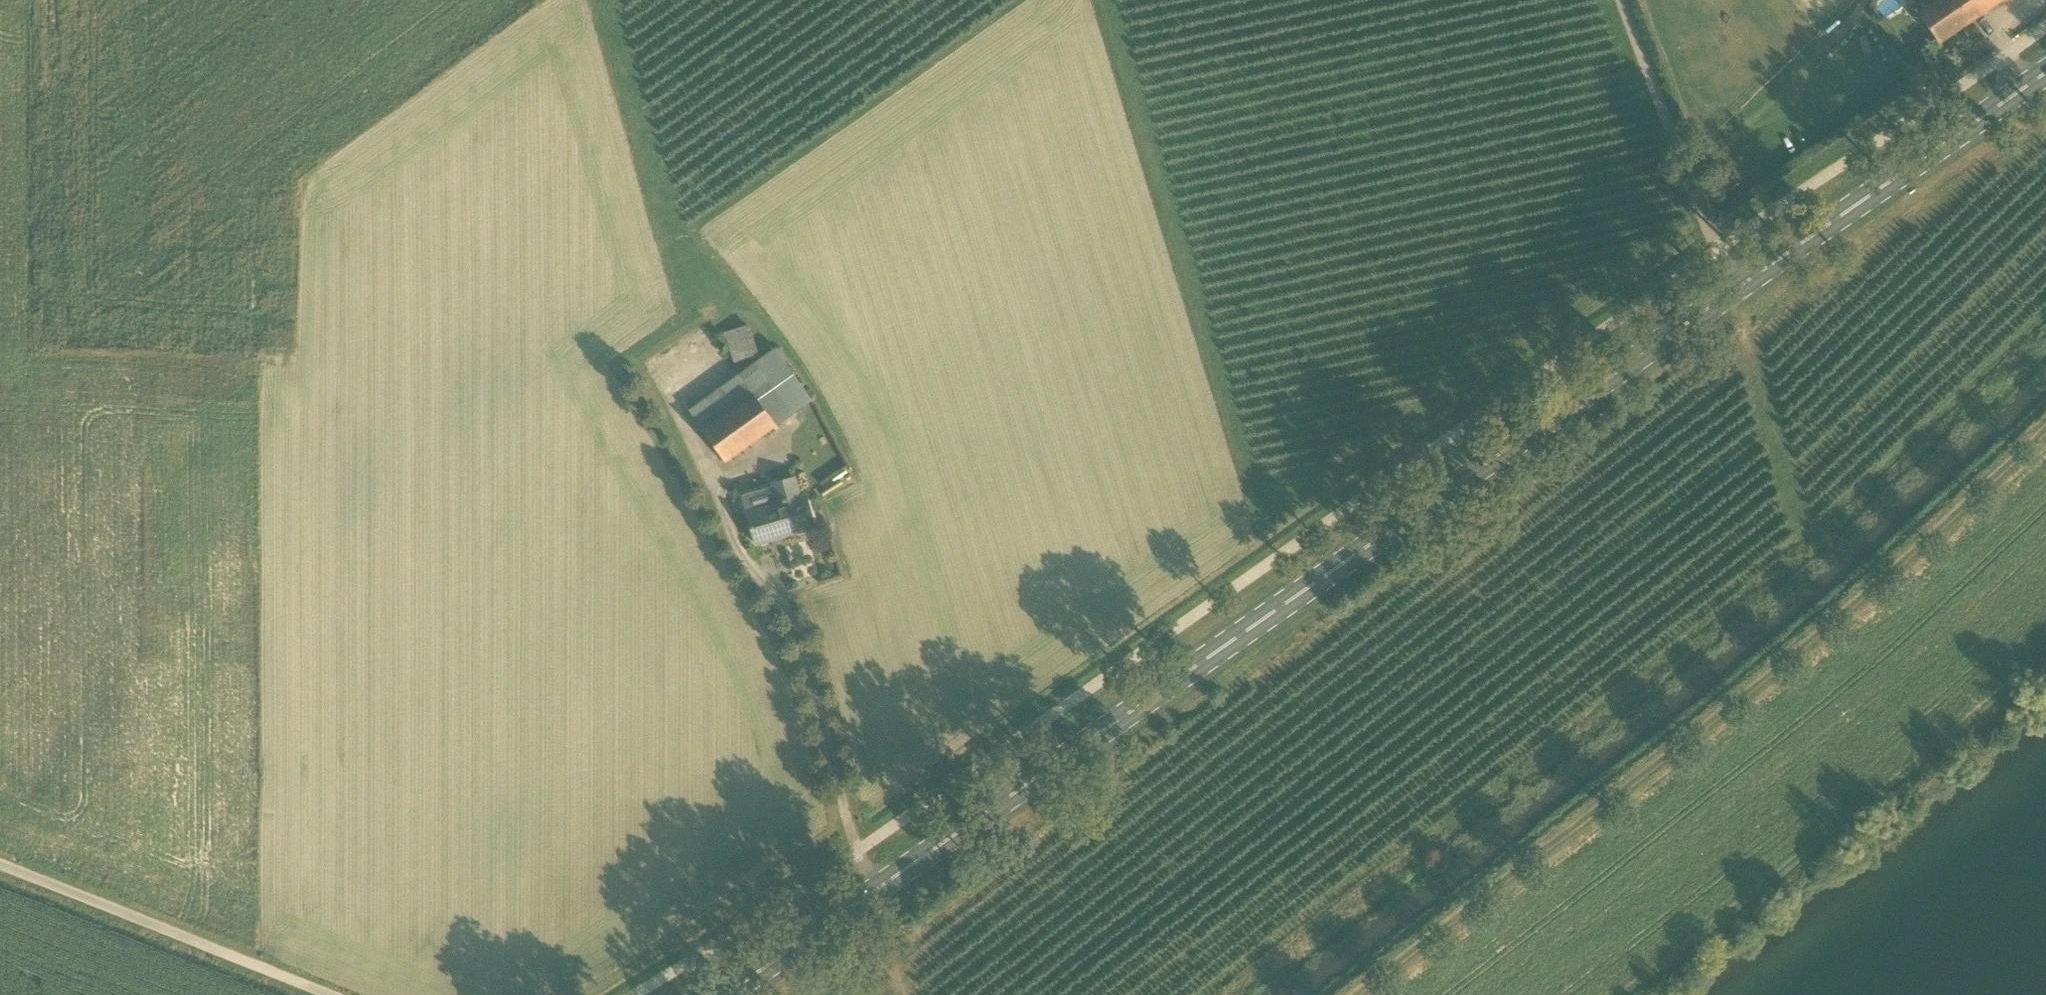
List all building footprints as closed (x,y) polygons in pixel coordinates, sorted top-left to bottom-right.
[(1919,14),(1939,43),(2002,0),(1936,0),(1919,14)] [(734,364),(761,356),(751,323),(724,332),(734,364)] [(758,399),(754,394),(703,430),(726,463),(794,414),(774,388),(758,399)] [(800,496),(795,477),(771,484),(773,488),(743,497),(747,512),(757,544),(816,527),(806,494),(800,496)]
